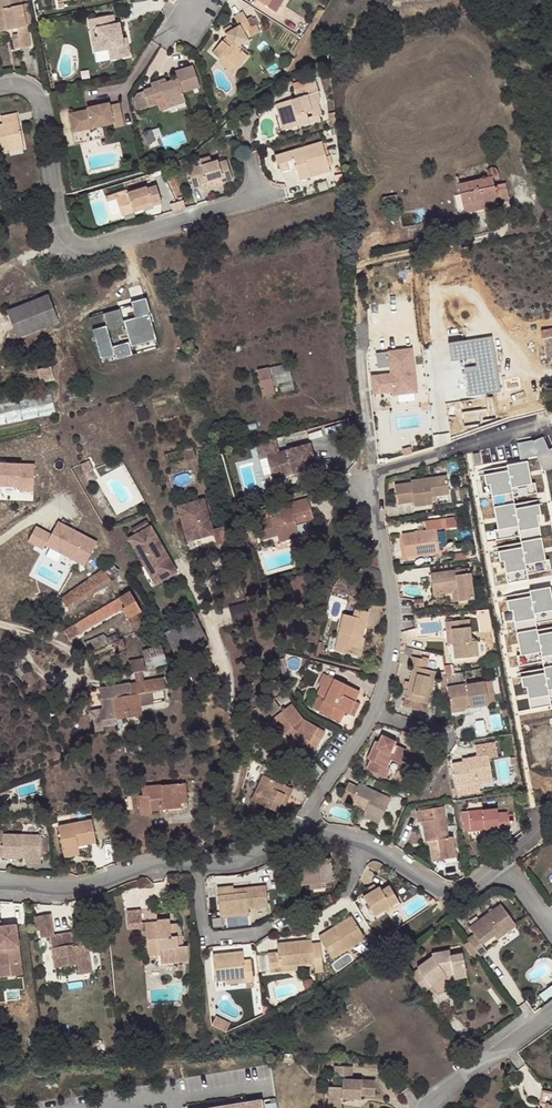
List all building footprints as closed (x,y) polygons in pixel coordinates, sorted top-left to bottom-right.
[(32,42),(26,0),(0,0),(0,25),(1,28),(18,26),(20,36),(15,37),(16,45),(32,42)] [(275,15),(283,3),(278,0),(251,0),(275,15)] [(321,13),(302,43),(308,47),(327,17),(321,13)] [(225,58),(240,70),(249,57),(242,52),(243,50),(241,47),(262,37),(258,30),(259,30),(255,22),(253,23),(251,21),(247,23),(244,15),(235,20),(241,29),(233,32),(232,29),(224,32),(230,43),(226,47),(222,45),(213,57),(221,63),(225,58)] [(99,34),(103,57),(110,55),(112,66),(132,62),(130,50),(125,51),(122,29),(117,30),(116,21),(91,25),(93,35),(99,34)] [(96,58),(103,57),(99,34),(93,35),(96,58)] [(308,47),(302,43),(297,53),(302,56),(308,47)] [(157,87),(154,88),(156,103),(164,101),(166,107),(184,102),(182,97),(199,92),(194,72),(176,77),(177,85),(158,90),(157,87)] [(292,101),(283,104),(285,108),(281,109),(282,115),(279,116),(284,130),(294,127),(295,129),(305,125),(302,114),(307,113),(308,117),(314,116),(318,114),(314,102),(316,101),(313,94),(315,93),(312,83),(300,87),(301,89),(289,93),(292,101)] [(149,111),(157,109),(156,103),(154,88),(150,89),(152,92),(144,94),(149,111)] [(185,108),(184,102),(166,107),(167,113),(185,108)] [(285,108),(283,104),(272,107),(280,132),(284,130),(279,116),(282,115),(281,109),(285,108)] [(113,135),(124,132),(119,111),(110,113),(109,109),(96,112),(97,117),(88,119),(87,117),(70,120),(73,138),(112,131),(113,135)] [(302,114),(305,125),(316,121),(314,116),(308,117),(307,113),(302,114)] [(23,143),(19,115),(2,118),(3,126),(0,127),(0,154),(1,156),(11,154),(9,146),(23,143)] [(150,141),(160,138),(157,128),(147,131),(150,141)] [(298,181),(308,178),(307,173),(327,166),(319,142),(273,158),(278,174),(288,172),(286,164),(292,163),(298,181)] [(24,152),(23,143),(9,146),(11,154),(24,152)] [(189,190),(211,183),(212,183),(217,181),(219,186),(230,183),(224,164),(215,167),(214,164),(207,166),(206,162),(196,165),(197,170),(185,174),(189,190)] [(307,173),(308,178),(329,171),(327,166),(307,173)] [(486,177),(457,186),(465,216),(483,210),(508,203),(502,183),(493,186),(491,178),(498,175),(495,169),(494,168),(491,167),(489,167),(487,168),(485,171),(485,172),(486,177)] [(214,191),(211,183),(189,190),(191,194),(198,192),(200,196),(214,191)] [(147,208),(148,210),(158,207),(153,191),(144,193),(144,191),(123,197),(123,195),(102,202),(104,207),(113,204),(117,217),(128,213),(130,218),(142,214),(140,210),(147,208)] [(384,205),(386,211),(398,208),(397,201),(384,205)] [(485,217),(483,210),(465,216),(467,223),(485,217)] [(52,293),(10,310),(20,336),(63,320),(52,293)] [(108,324),(94,328),(103,360),(117,356),(118,359),(134,355),(132,347),(161,339),(150,298),(135,302),(139,317),(125,321),(122,309),(105,313),(108,324)] [(540,329),(544,357),(551,356),(551,327),(540,329)] [(496,336),(451,341),(453,360),(466,358),(470,394),(502,391),(496,336)] [(420,347),(382,352),(384,366),(396,364),(396,368),(377,370),(380,396),(425,391),(420,347)] [(260,401),(273,398),(273,395),(291,391),(288,374),(256,380),(260,401)] [(58,413),(54,393),(0,402),(0,423),(58,413)] [(551,468),(551,446),(550,446),(549,437),(520,440),(523,458),(543,455),(545,469),(551,468)] [(278,438),(258,445),(262,458),(269,456),(276,475),(295,470),(296,472),(321,464),(313,440),(288,448),(282,450),(278,438)] [(5,502),(6,488),(30,490),(30,494),(42,495),(43,470),(6,467),(6,471),(0,470),(0,502),(5,502)] [(295,470),(276,475),(277,479),(296,472),(295,470)] [(434,492),(440,492),(452,491),(450,473),(414,475),(414,478),(398,478),(399,499),(416,497),(417,502),(434,501),(434,498),(434,492)] [(309,515),(311,520),(318,517),(313,498),(282,507),(286,519),(279,522),(278,520),(275,520),(272,511),(258,515),(262,532),(257,533),(260,543),(265,541),(266,543),(283,537),(284,543),(306,536),(302,523),(300,518),(309,515)] [(209,505),(183,513),(194,549),(220,540),(223,552),(235,548),(230,532),(219,535),(209,505)] [(302,523),(311,520),(309,515),(300,518),(302,523)] [(460,526),(460,516),(429,518),(429,528),(405,529),(406,552),(441,550),(440,528),(460,526)] [(43,533),(36,547),(50,554),(52,550),(92,570),(103,546),(63,527),(57,540),(43,533)] [(155,532),(133,545),(156,583),(178,570),(155,532)] [(133,593),(115,563),(104,571),(113,582),(108,585),(119,602),(133,593)] [(432,571),(434,590),(443,589),(443,586),(459,584),(460,599),(475,597),(471,567),(432,571)] [(178,570),(156,583),(160,590),(182,577),(178,570)] [(104,571),(61,600),(70,612),(108,585),(113,582),(104,571)] [(443,589),(444,592),(453,590),(454,599),(460,599),(459,584),(443,586),(443,589)] [(139,614),(144,612),(133,593),(119,602),(65,634),(71,643),(125,611),(138,632),(147,627),(139,614)] [(236,620),(250,618),(248,603),(234,605),(236,620)] [(370,633),(372,633),(378,608),(365,605),(363,612),(354,610),(345,647),(366,652),(370,633)] [(449,628),(450,628),(455,627),(456,638),(458,655),(481,652),(480,637),(474,638),(472,616),(448,619),(449,628)] [(440,619),(424,624),(426,632),(442,627),(440,619)] [(50,627),(39,620),(34,627),(45,635),(50,627)] [(198,625),(167,637),(177,665),(209,655),(198,625)] [(94,652),(111,646),(106,633),(90,640),(94,652)] [(375,634),(372,633),(370,633),(366,652),(370,653),(375,634)] [(130,652),(127,643),(120,646),(122,655),(130,652)] [(167,660),(159,647),(145,656),(154,668),(167,660)] [(427,702),(437,670),(425,666),(428,658),(412,653),(408,662),(414,664),(405,695),(427,702)] [(292,656),(287,658),(293,676),(298,675),(292,656)] [(483,677),(486,700),(496,699),(493,676),(483,677)] [(483,677),(446,682),(449,703),(469,700),(470,703),(487,701),(486,700),(483,677)] [(119,698),(115,699),(119,719),(143,715),(140,695),(168,690),(167,679),(118,689),(119,698)] [(350,720),(356,707),(361,697),(328,681),(318,700),(327,704),(321,717),(342,727),(346,718),(350,720)] [(119,719),(115,699),(103,701),(108,729),(120,726),(119,719)] [(286,707),(283,701),(268,709),(267,709),(271,715),(286,707)] [(295,737),(288,746),(301,756),(306,750),(313,755),(326,737),(304,722),(295,706),(273,718),(283,734),(291,730),(295,737)] [(361,709),(356,707),(350,720),(355,723),(361,709)] [(404,762),(411,748),(400,743),(401,740),(388,734),(385,741),(381,740),(373,757),(376,759),(372,768),(391,777),(396,767),(392,765),(396,757),(404,762)] [(449,759),(452,782),(489,778),(487,755),(494,754),(492,740),(472,743),(473,753),(464,754),(464,757),(449,759)] [(301,756),(288,746),(285,750),(298,760),(301,756)] [(497,757),(497,779),(509,779),(510,757),(497,757)] [(279,805),(283,808),(292,794),(265,776),(250,799),(273,814),(276,808),(279,805)] [(363,802),(361,806),(359,810),(375,818),(388,795),(356,779),(355,782),(346,778),(338,794),(347,798),(349,795),(363,802)] [(489,778),(452,782),(453,791),(476,789),(476,784),(490,782),(489,778)] [(187,796),(187,787),(144,788),(144,796),(140,796),(141,817),(153,817),(153,813),(182,812),(181,797),(187,796)] [(347,798),(361,806),(363,802),(349,795),(347,798)] [(407,800),(402,811),(408,813),(412,803),(407,800)] [(444,832),(440,800),(414,803),(415,815),(419,815),(422,835),(427,835),(428,840),(433,840),(435,853),(451,851),(449,832),(444,832)] [(497,824),(498,826),(506,824),(504,807),(495,808),(495,804),(465,807),(466,817),(460,818),(462,829),(481,826),(497,824)] [(58,826),(61,850),(75,848),(94,845),(91,821),(58,826)] [(499,832),(498,826),(497,824),(481,826),(483,834),(499,832)] [(114,841),(106,826),(102,828),(111,842),(114,841)] [(239,846),(243,835),(231,830),(227,841),(239,846)] [(40,834),(4,833),(3,855),(21,856),(21,853),(26,854),(40,854),(40,834)] [(75,848),(61,850),(62,858),(76,856),(75,848)] [(390,867),(378,860),(371,862),(367,869),(384,877),(390,867)] [(333,862),(319,863),(319,867),(309,867),(309,868),(295,868),(296,886),(310,885),(334,884),(333,862)] [(367,891),(370,895),(376,890),(374,885),(367,891)] [(266,887),(248,888),(247,894),(234,894),(234,889),(234,886),(218,887),(219,916),(248,915),(248,909),(267,908),(266,887)] [(377,917),(398,901),(387,886),(381,890),(379,887),(376,890),(370,895),(364,900),(369,908),(370,907),(377,917)] [(364,911),(369,908),(364,900),(358,903),(364,911)] [(401,904),(398,901),(377,917),(379,920),(401,904)] [(499,941),(514,930),(498,908),(466,932),(471,938),(465,943),(478,960),(485,956),(480,948),(491,940),(495,937),(499,941)] [(139,928),(137,913),(123,915),(125,935),(137,933),(139,933),(139,928)] [(364,935),(348,915),(317,938),(333,959),(364,935)] [(47,942),(51,971),(73,968),(74,974),(85,973),(83,956),(84,956),(83,938),(70,939),(70,936),(51,938),(48,917),(36,919),(38,933),(39,941),(47,940),(47,942)] [(17,962),(16,922),(1,923),(0,923),(0,963),(17,962)] [(156,927),(143,928),(144,942),(145,961),(157,960),(157,954),(174,954),(174,966),(186,965),(185,950),(179,951),(178,941),(175,942),(168,942),(168,930),(167,925),(156,925),(156,927)] [(177,929),(168,930),(168,942),(175,942),(178,941),(177,929)] [(312,965),(310,947),(309,943),(276,947),(276,956),(266,957),(268,976),(279,975),(279,969),(296,967),(312,965)] [(312,965),(314,975),(322,974),(318,946),(310,947),(312,965)] [(95,969),(101,968),(99,951),(93,952),(95,969)] [(174,966),(174,954),(157,954),(157,960),(158,967),(174,966)] [(246,979),(246,984),(254,984),(252,962),(244,962),(243,954),(214,957),(215,981),(226,980),(246,979)] [(415,972),(417,973),(430,990),(444,981),(443,977),(446,975),(451,974),(451,979),(452,984),(465,981),(461,958),(449,960),(447,955),(430,957),(430,961),(415,972)] [(0,963),(0,974),(18,973),(17,962),(0,963)] [(417,973),(410,978),(423,996),(430,990),(417,973)] [(465,981),(452,984),(453,992),(467,990),(465,981)] [(212,1016),(209,1027),(224,1031),(227,1021),(212,1016)] [(361,1102),(376,1102),(376,1087),(352,1086),(352,1074),(335,1073),(334,1082),(343,1083),(342,1093),(334,1093),(328,1093),(328,1107),(342,1107),(342,1105),(354,1106),(355,1101),(361,1102)] [(343,1083),(334,1082),(334,1093),(342,1093),(343,1083)] [(545,1094),(544,1094),(541,1107),(544,1107),(545,1107),(551,1106),(551,1096),(545,1094)] [(211,1107),(262,1107),(260,1100),(211,1107)]
